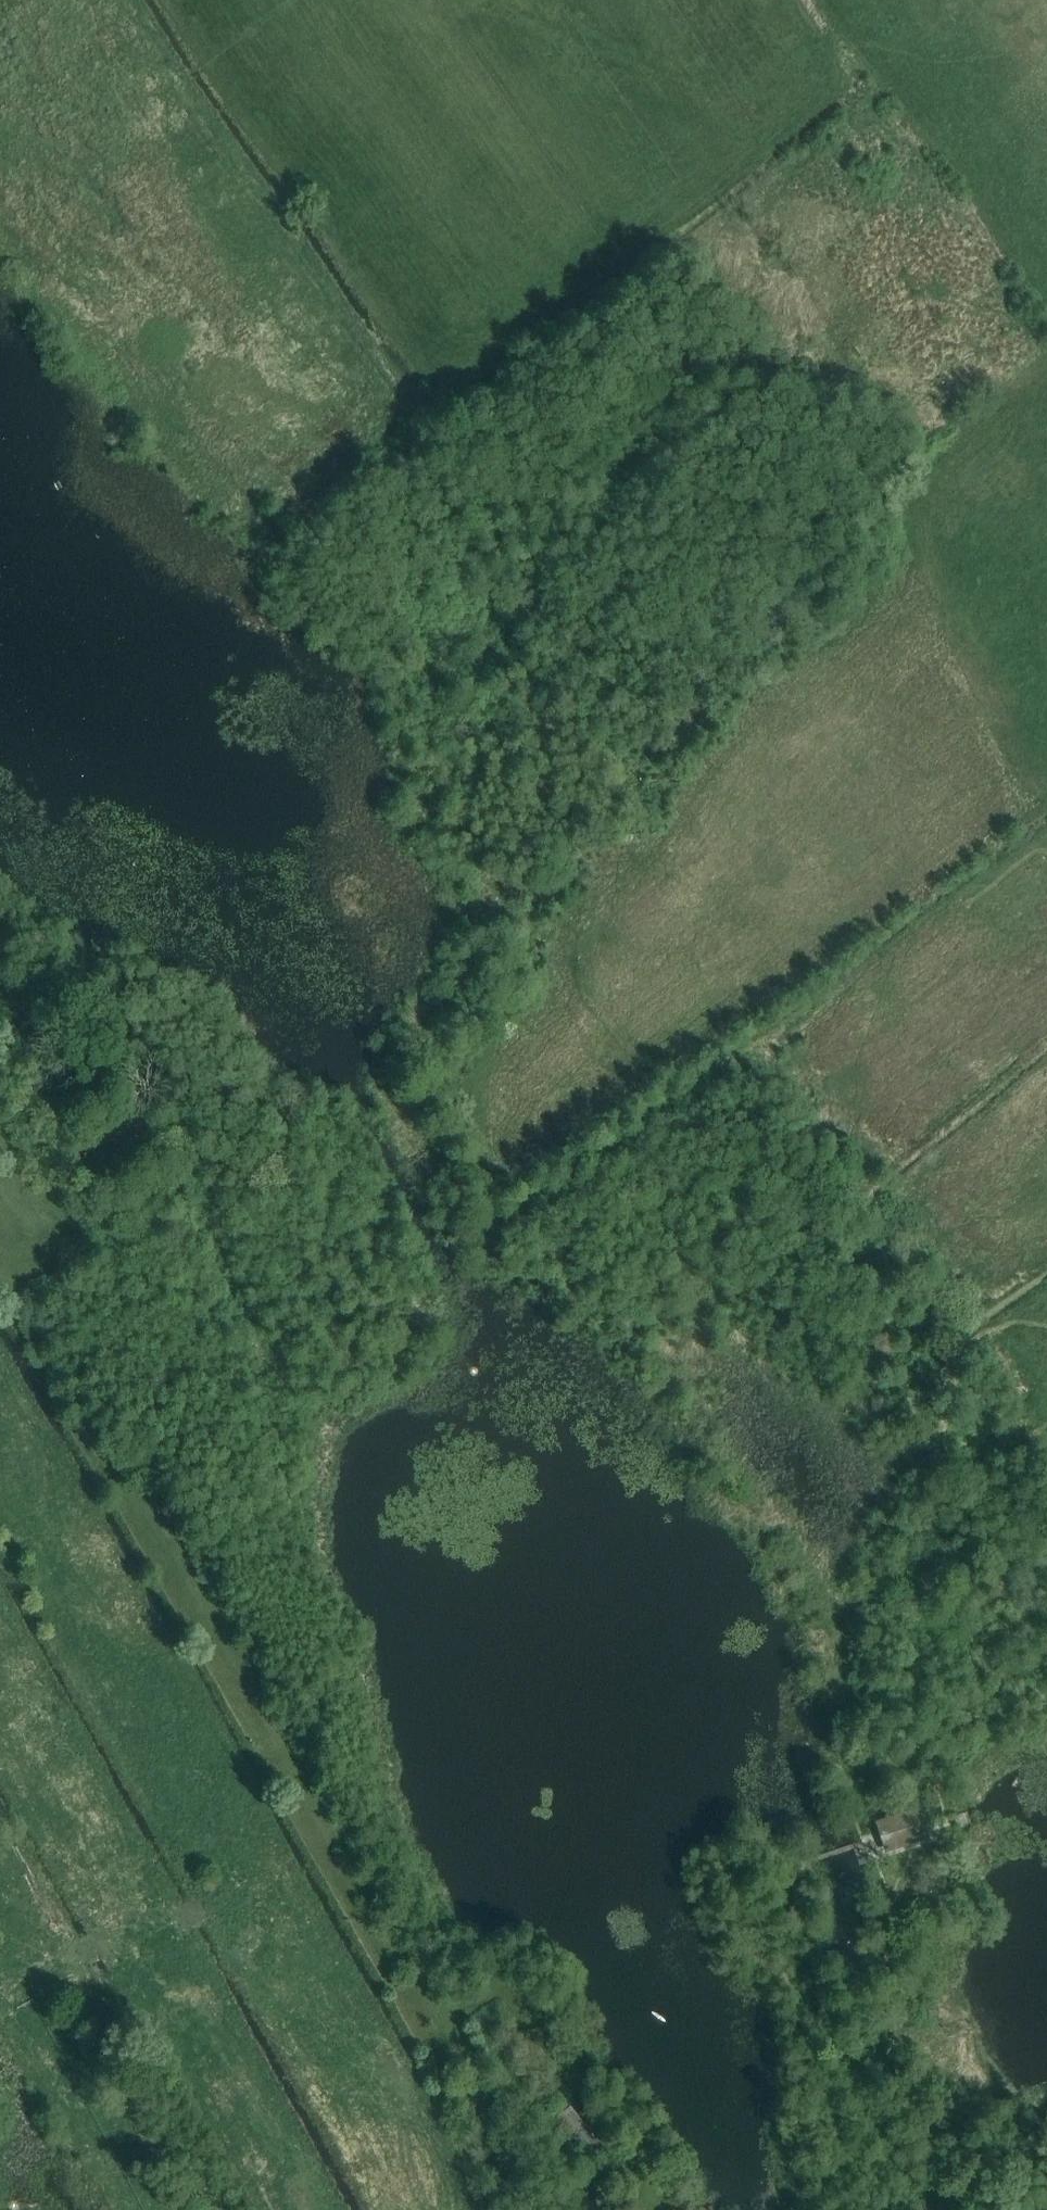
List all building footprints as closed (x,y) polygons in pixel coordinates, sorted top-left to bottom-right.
[(915,1814),(881,1825),(889,1850),(922,1840),(915,1814)] [(801,1911),(787,1915),(790,1928),(804,1924),(801,1911)] [(15,2012),(7,1996),(0,1999),(0,2012),(3,2017),(15,2012)] [(577,2104),(562,2113),(575,2132),(590,2123),(577,2104)] [(577,2139),(588,2154),(598,2146),(587,2131),(577,2139)]
